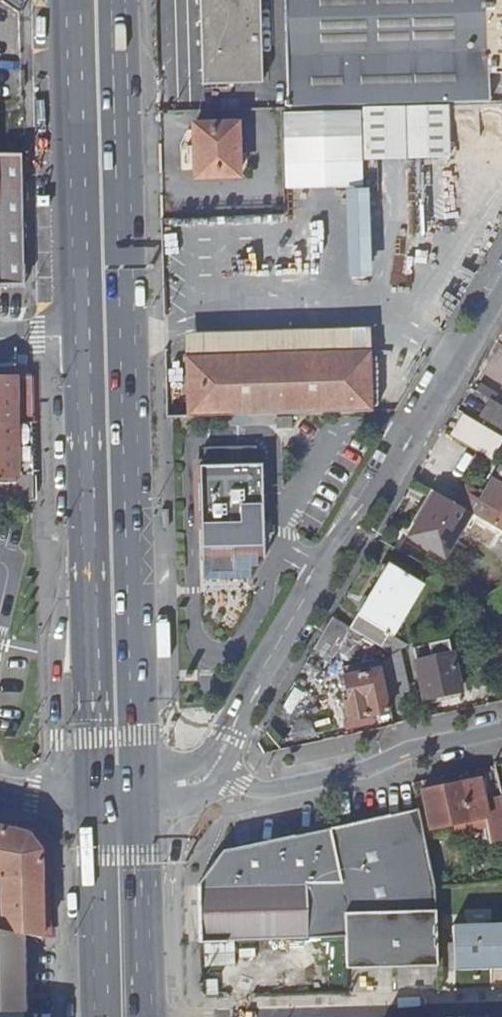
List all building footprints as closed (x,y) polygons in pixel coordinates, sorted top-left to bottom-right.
[(203,83),(263,83),(262,10),(262,0),(202,0),(203,83)] [(294,104),(301,104),(491,99),(490,75),(488,0),(285,0),(287,104),(294,104)] [(490,75),(501,74),(501,0),(488,0),(490,75)] [(181,64),(181,81),(202,81),(202,64),(181,64)] [(450,105),(364,107),(365,160),(451,157),(450,105)] [(362,110),(284,111),(286,189),(364,186),(362,110)] [(203,112),(203,125),(232,125),(231,111),(203,112)] [(232,125),(203,125),(193,126),(194,180),(238,179),(236,125),(232,125)] [(24,285),(24,156),(0,156),(0,286),(24,285)] [(370,188),(346,188),(349,277),(373,276),(370,188)] [(185,333),(186,355),(202,355),(313,352),(373,350),(372,328),(185,333)] [(187,417),(202,417),(218,416),(276,415),(314,413),(374,412),(373,350),(313,352),(202,355),(186,355),(187,417)] [(33,381),(0,381),(0,485),(15,485),(15,483),(35,483),(33,381)] [(487,399),(478,416),(501,430),(501,408),(487,399)] [(495,456),(501,442),(501,432),(463,414),(453,436),(495,456)] [(276,417),(276,415),(218,416),(217,426),(277,425),(276,417)] [(293,416),(276,417),(277,425),(277,429),(293,429),(293,416)] [(258,465),(257,446),(207,448),(207,466),(201,466),(203,548),(204,548),(204,581),(215,580),(251,580),(260,567),(260,558),(265,558),(264,521),(263,464),(258,465)] [(501,534),(501,469),(500,467),(471,516),(501,534)] [(471,516),(435,494),(408,538),(444,559),(471,516)] [(168,510),(160,510),(161,530),(169,530),(168,510)] [(331,619),(312,651),(328,660),(346,631),(379,650),(386,636),(391,638),(421,589),(384,568),(347,629),(331,619)] [(488,597),(494,623),(501,621),(501,593),(488,597)] [(425,705),(461,697),(459,686),(463,685),(461,675),(457,676),(454,659),(451,660),(447,646),(415,653),(417,661),(416,665),(425,705)] [(380,663),(388,696),(405,692),(397,653),(380,663)] [(349,722),(388,713),(380,672),(345,681),(348,698),(344,699),(349,722)] [(484,770),(488,795),(500,793),(496,768),(484,770)] [(482,774),(425,787),(433,824),(490,812),(482,774)] [(230,848),(205,880),(206,935),(351,933),(352,958),(441,957),(439,882),(423,803),(413,805),(335,824),(230,848)] [(490,812),(496,836),(501,835),(501,809),(490,812)] [(45,847),(26,833),(3,827),(2,829),(0,829),(0,1015),(29,1014),(26,960),(22,959),(21,934),(47,936),(45,847)] [(457,922),(458,967),(501,966),(501,921),(457,922)]
